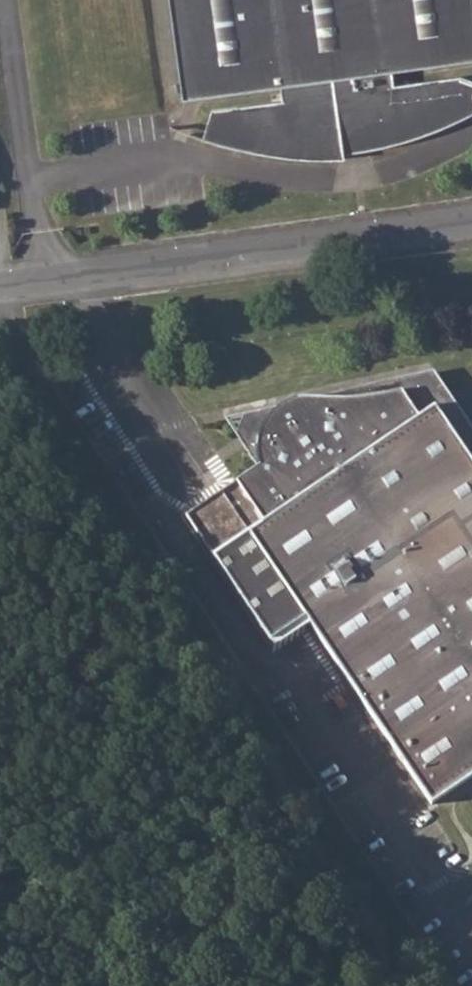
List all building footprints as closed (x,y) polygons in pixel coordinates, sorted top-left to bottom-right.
[(183,97),(283,84),(285,102),(213,111),(206,138),(251,150),(288,156),(317,158),(344,159),(344,153),(369,148),(405,137),(437,125),(462,112),(471,106),(471,103),(458,77),(387,87),(384,70),(471,58),(471,0),(170,0),(183,97)] [(183,516),(270,648),(306,625),(427,807),(471,776),(471,470),(434,411),(440,407),(427,387),(396,394),(371,399),(355,401),(331,401),(313,399),(303,399),(294,401),(285,405),(277,410),(270,416),(264,423),(260,431),(257,440),(256,448),(256,466),(183,516)]
